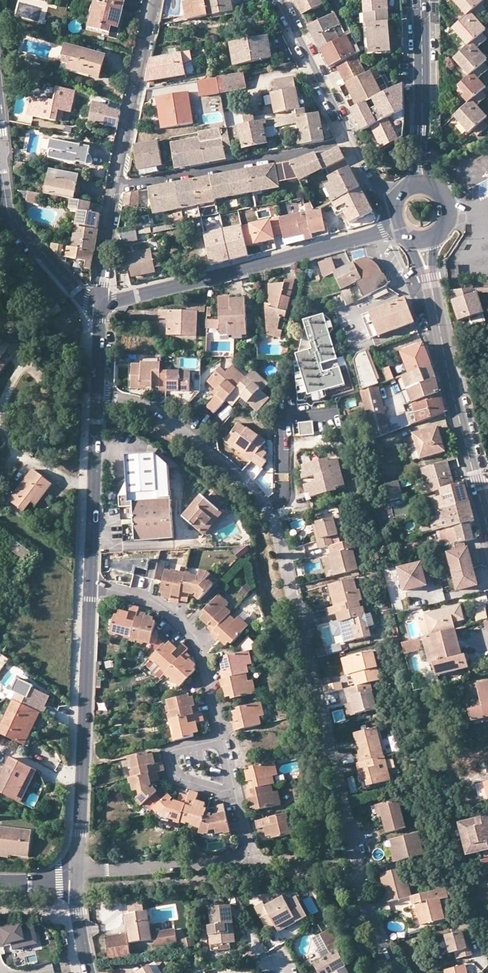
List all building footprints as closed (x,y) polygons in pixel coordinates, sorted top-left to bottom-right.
[(232,0),(197,0),(185,2),(188,20),(234,11),(232,0)] [(303,16),(324,5),(321,0),(295,0),(303,16)] [(364,14),(388,12),(387,0),(363,0),(364,14)] [(468,16),(471,13),(476,18),(476,19),(486,9),(481,3),(484,0),(453,0),(468,16)] [(119,29),(124,8),(96,1),(89,27),(111,33),(112,27),(119,29)] [(391,52),(388,12),(364,14),(365,34),(369,34),(370,53),(391,52)] [(468,16),(454,29),(469,46),(472,43),(477,49),(487,40),(482,34),(486,30),(476,19),(476,18),(471,13),(468,16)] [(316,23),(309,27),(317,44),(321,51),(341,41),(335,29),(342,26),(337,18),(335,14),(316,23)] [(337,18),(342,26),(347,37),(352,35),(343,15),(337,18)] [(306,22),(309,27),(316,23),(314,18),(306,22)] [(273,35),(268,36),(272,58),(278,57),(273,35)] [(341,41),(321,51),(327,63),(330,68),(336,65),(357,55),(361,52),(352,35),(347,37),(341,41)] [(268,36),(231,44),(235,66),(272,58),(268,36)] [(455,59),(471,76),(473,74),(478,79),(487,70),(487,69),(484,64),(487,60),(477,49),(472,43),(469,46),(455,59)] [(74,60),(72,70),(100,78),(105,57),(67,47),(64,57),(74,60)] [(193,61),(191,51),(182,53),(184,62),(193,61)] [(182,53),(151,59),(147,83),(186,76),(184,62),(182,53)] [(336,65),(357,107),(377,97),(378,99),(383,96),(383,94),(369,67),(364,69),(357,55),(336,65)] [(61,67),(72,70),(74,60),(64,57),(61,67)] [(244,73),(218,77),(220,92),(246,88),(244,73)] [(471,76),(459,86),(467,94),(463,97),(469,103),(472,100),(477,106),(487,97),(482,91),(486,88),(478,79),(473,74),(471,76)] [(297,95),(293,77),(274,81),(277,93),(272,95),(276,115),(296,111),(297,115),(298,117),(307,116),(305,106),(300,107),(297,95)] [(217,79),(198,82),(200,97),(219,94),(217,79)] [(456,89),(463,97),(467,94),(459,86),(456,89)] [(362,133),(371,128),(389,119),(399,140),(404,137),(405,121),(405,104),(405,98),(403,99),(397,88),(383,94),(383,96),(378,99),(377,97),(357,107),(351,110),(362,133)] [(59,111),(65,113),(71,114),(75,92),(58,89),(55,102),(32,98),(28,115),(57,121),(59,111)] [(163,119),(165,129),(193,124),(192,117),(189,114),(188,108),(191,105),(189,92),(159,97),(162,111),(160,114),(160,117),(163,119)] [(455,116),(460,122),(470,133),(474,130),(479,136),(487,127),(487,126),(484,121),(487,117),(477,106),(472,100),(469,103),(455,116)] [(121,112),(108,109),(108,108),(105,106),(99,105),(93,104),(89,122),(96,124),(97,122),(105,124),(105,126),(117,128),(121,112)] [(253,111),(242,113),(245,125),(255,123),(253,111)] [(297,115),(272,120),(276,129),(298,124),(302,145),(313,143),(324,141),(319,114),(307,116),(298,117),(297,115)] [(454,127),(460,122),(455,116),(449,121),(454,127)] [(389,119),(371,128),(382,149),(399,140),(389,119)] [(245,125),(229,128),(232,142),(242,140),(244,149),(268,144),(264,126),(268,126),(271,138),(279,136),(276,129),(272,120),(255,123),(245,125)] [(220,121),(207,124),(209,132),(221,130),(220,121)] [(209,132),(200,134),(201,139),(206,164),(220,161),(234,158),(228,129),(227,129),(221,130),(209,132)] [(172,144),(171,144),(176,169),(192,166),(206,164),(201,139),(172,144)] [(90,148),(51,140),(49,150),(51,151),(50,159),(77,164),(77,162),(87,164),(90,148)] [(135,146),(134,148),(139,171),(140,170),(141,174),(149,173),(148,169),(159,166),(164,166),(159,141),(135,146)] [(346,159),(339,146),(316,154),(323,169),(346,159)] [(302,159),(292,162),(300,179),(303,185),(309,183),(307,178),(323,169),(316,154),(302,159)] [(23,163),(16,162),(14,170),(22,171),(23,163)] [(272,166),(249,171),(254,193),(280,188),(278,179),(284,178),(288,181),(297,181),(300,179),(292,162),(272,166)] [(361,189),(350,167),(330,177),(338,194),(336,196),(338,200),(361,189)] [(80,175),(50,169),(45,193),(71,199),(75,199),(80,175)] [(231,174),(211,178),(215,200),(254,193),(249,171),(231,174)] [(216,202),(215,200),(211,178),(203,179),(194,181),(199,206),(216,202)] [(187,183),(177,184),(182,209),(185,220),(193,219),(201,217),(199,206),(194,181),(187,183)] [(151,189),(150,189),(155,214),(182,209),(177,184),(151,189)] [(338,200),(330,203),(337,216),(345,212),(350,224),(374,212),(361,189),(338,200)] [(41,193),(24,190),(23,197),(28,198),(27,201),(39,203),(41,193)] [(139,191),(125,194),(122,206),(138,207),(139,191)] [(75,199),(71,199),(69,209),(78,211),(72,247),(95,251),(101,215),(94,214),(90,213),(92,203),(75,199)] [(307,213),(314,239),(330,235),(329,231),(326,231),(321,208),(316,210),(312,203),(306,206),(307,213)] [(307,213),(281,219),(285,238),(287,246),(292,245),(310,240),(314,239),(307,213)] [(201,217),(193,219),(196,234),(204,232),(204,229),(201,217)] [(281,219),(243,228),(247,247),(285,238),(281,219)] [(241,222),(223,226),(228,251),(247,247),(243,228),(241,222)] [(223,226),(204,229),(204,232),(209,255),(228,251),(223,226)] [(138,240),(136,229),(128,231),(130,241),(138,240)] [(117,233),(115,244),(130,241),(128,231),(117,233)] [(72,247),(53,244),(52,249),(60,258),(67,260),(86,263),(86,269),(93,270),(95,251),(72,247)] [(152,250),(128,255),(132,277),(156,272),(155,268),(163,266),(160,253),(152,254),(152,250)] [(333,259),(320,264),(325,278),(333,274),(343,292),(350,289),(358,302),(368,297),(383,289),(386,287),(388,286),(391,283),(385,274),(386,273),(382,267),(379,264),(376,262),(370,260),(366,259),(356,262),(357,264),(339,272),(333,259)] [(83,271),(84,263),(73,262),(73,270),(83,271)] [(267,329),(278,332),(281,320),(285,319),(295,282),(285,282),(285,284),(269,286),(270,306),(270,309),(266,309),(267,329)] [(350,289),(343,292),(341,292),(343,297),(346,302),(354,300),(350,289)] [(484,313),(482,308),(477,294),(476,289),(450,291),(460,321),(484,313)] [(343,297),(341,292),(332,295),(333,300),(343,297)] [(248,336),(245,300),(230,301),(230,298),(219,299),(221,326),(231,326),(231,337),(248,336)] [(406,299),(362,315),(370,339),(415,323),(411,312),(406,299)] [(62,310),(59,305),(50,311),(54,316),(62,310)] [(197,312),(160,311),(160,319),(168,319),(168,335),(197,335),(197,312)] [(331,338),(325,317),(304,323),(306,328),(313,351),(299,356),(297,356),(299,364),(309,397),(326,392),(345,386),(340,369),(325,373),(322,366),(338,361),(331,338)] [(332,322),(325,317),(331,338),(335,332),(332,322)] [(207,329),(219,330),(220,321),(207,320),(207,329)] [(231,326),(221,326),(222,338),(231,337),(231,326)] [(313,351),(306,328),(299,356),(313,351)] [(282,333),(278,332),(267,329),(267,337),(280,340),(282,333)] [(6,364),(1,360),(7,351),(14,356),(23,344),(8,334),(3,341),(0,339),(0,372),(6,364)] [(432,365),(423,344),(402,352),(410,373),(432,365)] [(378,381),(367,350),(358,353),(354,361),(361,392),(378,385),(395,379),(390,367),(384,370),(387,378),(378,381)] [(160,371),(160,364),(160,362),(142,361),(141,364),(132,364),(132,389),(141,389),(141,386),(153,387),(161,386),(160,371)] [(328,398),(326,392),(309,397),(299,364),(296,364),(300,403),(310,403),(310,400),(313,399),(314,402),(321,402),(328,398)] [(437,379),(432,365),(410,373),(402,376),(408,390),(413,402),(440,393),(439,385),(437,379)] [(220,393),(216,397),(207,408),(215,414),(227,400),(246,378),(232,366),(226,373),(220,368),(209,382),(215,389),(220,393)] [(168,371),(160,371),(161,386),(161,391),(190,392),(191,372),(168,371)] [(242,397),(250,404),(258,411),(269,398),(263,392),(269,384),(253,371),(246,378),(227,400),(234,407),(238,402),(242,397)] [(390,433),(378,385),(361,392),(374,440),(390,433)] [(212,393),(216,397),(220,393),(215,389),(212,393)] [(402,392),(407,405),(413,402),(408,390),(402,392)] [(443,402),(440,393),(413,402),(407,405),(404,406),(410,426),(446,413),(443,402)] [(246,408),(250,404),(242,397),(238,402),(246,408)] [(300,436),(313,435),(312,422),(299,423),(300,436)] [(254,457),(251,461),(262,468),(267,461),(263,458),(267,453),(261,448),(266,440),(248,428),(247,429),(239,423),(228,438),(254,457)] [(439,428),(414,434),(419,448),(418,449),(422,459),(446,452),(439,428)] [(225,442),(251,461),(254,457),(228,438),(225,442)] [(414,461),(422,459),(418,449),(412,451),(414,461)] [(172,500),(169,467),(156,454),(126,455),(127,480),(128,494),(119,495),(120,507),(133,506),(133,502),(172,500)] [(329,460),(301,467),(310,500),(338,492),(337,490),(346,487),(339,461),(330,464),(329,460)] [(448,461),(422,468),(429,492),(441,489),(455,485),(448,461)] [(32,469),(14,492),(7,487),(0,496),(0,499),(8,505),(10,501),(24,511),(31,502),(35,497),(40,500),(52,484),(32,469)] [(128,494),(127,480),(120,495),(128,494)] [(399,481),(385,484),(389,501),(403,497),(399,481)] [(464,483),(455,485),(441,489),(442,496),(428,500),(431,513),(470,503),(467,494),(464,483)] [(201,495),(182,517),(194,527),(201,521),(207,526),(220,511),(201,495)] [(36,506),(40,500),(35,497),(31,502),(36,506)] [(172,511),(172,500),(133,502),(133,506),(135,540),(174,538),(172,511)] [(472,512),(470,503),(431,513),(434,523),(433,523),(434,532),(440,530),(470,523),(474,522),(472,512)] [(207,526),(201,533),(204,536),(223,514),(220,511),(207,526)] [(321,539),(317,541),(319,548),(329,546),(334,544),(331,537),(338,535),(334,518),(316,522),(321,539)] [(194,527),(201,533),(207,526),(201,521),(194,527)] [(312,523),(317,541),(321,539),(316,522),(312,523)] [(473,534),(470,523),(440,530),(444,546),(445,546),(463,542),(478,538),(477,533),(473,534)] [(330,556),(335,575),(359,569),(351,540),(334,544),(329,546),(331,554),(330,554),(330,556)] [(465,549),(463,542),(445,546),(457,590),(477,585),(467,548),(465,549)] [(230,547),(239,558),(247,549),(245,546),(230,547)] [(327,577),(335,575),(330,556),(322,558),(327,577)] [(150,561),(150,559),(112,561),(112,570),(133,575),(135,567),(147,570),(146,577),(154,579),(158,563),(150,561)] [(421,566),(399,572),(405,594),(427,588),(421,566)] [(179,600),(185,575),(166,571),(160,593),(163,594),(162,597),(171,599),(170,601),(178,603),(179,600)] [(198,576),(199,576),(198,580),(204,582),(206,579),(213,586),(217,582),(207,573),(199,571),(198,576)] [(186,573),(185,575),(179,600),(188,602),(190,595),(193,595),(194,593),(197,595),(195,596),(200,601),(213,586),(206,579),(204,582),(198,580),(199,576),(198,576),(186,573)] [(335,595),(332,596),(334,607),(326,609),(328,616),(337,614),(362,607),(361,601),(363,600),(360,588),(357,589),(354,578),(331,583),(335,595)] [(239,590),(244,595),(250,588),(245,583),(239,590)] [(205,609),(202,612),(204,614),(201,618),(209,625),(207,627),(212,632),(229,615),(231,612),(226,607),(229,604),(219,594),(205,609)] [(435,611),(425,614),(431,636),(456,629),(454,623),(465,620),(460,605),(440,610),(441,614),(436,615),(435,611)] [(116,614),(111,631),(132,637),(138,612),(139,608),(131,606),(130,613),(119,610),(118,615),(116,614)] [(362,607),(337,614),(339,621),(342,634),(344,642),(371,635),(363,607),(362,607)] [(145,614),(138,612),(132,637),(131,639),(151,644),(154,631),(156,623),(153,622),(154,619),(145,616),(145,614)] [(212,632),(210,634),(216,640),(219,637),(227,645),(230,642),(232,644),(248,626),(239,616),(235,620),(229,615),(212,632)] [(342,634),(339,621),(330,623),(333,634),(336,636),(342,634)] [(431,636),(425,637),(428,646),(436,676),(469,667),(466,655),(463,655),(456,629),(431,636)] [(419,648),(428,646),(425,637),(402,643),(405,654),(420,650),(419,648)] [(167,646),(165,643),(151,657),(167,672),(186,651),(188,649),(182,643),(178,649),(170,642),(167,646)] [(234,654),(225,656),(225,659),(221,660),(223,671),(221,671),(222,679),(246,674),(262,670),(257,649),(234,654)] [(167,672),(166,673),(181,686),(196,670),(194,667),(196,665),(190,659),(192,657),(186,651),(167,672)] [(349,657),(353,674),(353,673),(357,686),(370,682),(380,679),(373,651),(349,657)] [(346,675),(353,674),(349,657),(342,659),(346,675)] [(222,679),(220,680),(221,688),(224,687),(226,697),(232,696),(232,699),(235,698),(256,693),(253,680),(248,681),(246,674),(222,679)] [(18,695),(14,702),(40,715),(44,716),(47,709),(45,708),(43,707),(45,704),(46,705),(50,697),(33,690),(34,688),(19,680),(13,693),(18,695)] [(477,684),(482,706),(470,709),(473,720),(487,716),(487,681),(477,684)] [(339,682),(323,686),(325,694),(341,690),(339,682)] [(351,696),(356,714),(377,708),(370,682),(357,686),(345,689),(347,697),(351,696)] [(432,687),(422,689),(424,696),(434,694),(432,687)] [(189,695),(168,700),(172,719),(199,713),(198,706),(195,706),(193,697),(190,698),(189,695)] [(348,716),(356,714),(351,696),(347,697),(349,704),(345,705),(348,716)] [(40,715),(14,702),(0,732),(0,734),(29,748),(32,740),(29,738),(40,715)] [(261,702),(237,708),(237,710),(233,711),(235,722),(233,722),(235,731),(262,724),(260,716),(264,716),(261,702)] [(172,719),(172,720),(176,741),(195,736),(194,733),(199,732),(197,722),(204,721),(202,712),(199,713),(172,719)] [(32,740),(44,716),(40,715),(29,738),(32,740)] [(357,755),(359,762),(385,756),(377,728),(355,734),(360,754),(357,755)] [(147,752),(130,756),(134,777),(157,772),(164,770),(163,766),(162,762),(155,763),(153,754),(147,755),(147,752)] [(366,776),(366,779),(368,786),(391,780),(385,756),(359,762),(357,763),(361,778),(366,776)] [(32,779),(37,771),(11,758),(0,780),(0,791),(17,800),(29,777),(32,779)] [(390,770),(396,768),(393,759),(386,762),(390,770)] [(274,761),(250,767),(250,770),(246,771),(248,781),(246,781),(248,789),(271,784),(275,783),(273,776),(277,775),(274,761)] [(134,777),(131,777),(134,791),(139,790),(140,796),(137,798),(143,805),(156,793),(157,792),(153,788),(151,790),(150,787),(152,785),(151,781),(159,780),(157,772),(134,777)] [(21,802),(32,779),(29,777),(17,800),(21,802)] [(248,789),(245,790),(247,799),(250,798),(252,808),(256,807),(257,810),(281,804),(279,798),(278,791),(273,792),(271,784),(248,789)] [(191,790),(189,796),(181,820),(202,826),(206,813),(208,809),(205,808),(206,803),(197,800),(199,793),(191,790)] [(34,808),(40,796),(31,791),(25,804),(34,808)] [(162,800),(156,793),(143,805),(150,811),(155,807),(162,800)] [(162,800),(155,807),(161,814),(164,812),(170,813),(168,818),(181,822),(181,820),(189,796),(181,794),(179,802),(175,800),(173,802),(172,800),(173,799),(169,794),(164,799),(162,800)] [(379,805),(383,817),(387,833),(407,828),(398,800),(379,805)] [(211,814),(206,813),(202,826),(201,831),(209,833),(210,830),(216,829),(217,833),(230,830),(224,803),(216,805),(218,814),(215,815),(214,817),(211,816),(211,814)] [(375,819),(383,817),(379,805),(372,807),(375,819)] [(263,819),(255,821),(257,829),(265,826),(267,836),(272,835),(272,838),(290,834),(286,813),(263,819)] [(468,855),(487,850),(487,818),(483,819),(482,817),(459,823),(468,855)] [(29,854),(32,831),(0,827),(0,841),(0,844),(0,850),(29,854)] [(390,864),(424,855),(419,833),(384,842),(390,864)] [(29,854),(0,850),(0,856),(8,857),(9,856),(28,858),(29,854)] [(388,889),(384,889),(388,903),(411,897),(412,897),(405,867),(384,872),(388,889)] [(445,888),(412,897),(411,897),(413,904),(416,903),(422,925),(445,919),(439,897),(447,895),(445,888)] [(295,918),(297,923),(308,917),(297,897),(287,903),(284,896),(265,907),(263,904),(255,908),(267,930),(275,926),(276,928),(295,918)] [(129,903),(130,914),(145,912),(143,901),(129,903)] [(229,924),(234,923),(232,905),(211,907),(213,925),(210,925),(212,944),(231,942),(229,924)] [(178,943),(178,937),(173,937),(166,932),(152,934),(149,911),(145,912),(130,914),(127,914),(128,918),(129,924),(130,934),(105,938),(109,962),(131,958),(129,943),(155,940),(156,946),(178,943)] [(279,933),(297,923),(295,918),(276,928),(279,933)] [(9,945),(10,951),(36,945),(32,929),(22,927),(16,929),(16,927),(8,926),(3,927),(3,925),(0,926),(0,947),(9,945)] [(319,972),(335,972),(347,967),(337,948),(340,947),(330,930),(316,937),(320,945),(318,947),(324,958),(314,963),(319,972)] [(468,952),(466,944),(463,934),(445,939),(450,956),(455,955),(457,962),(473,958),(471,951),(468,952)] [(185,947),(194,946),(193,937),(184,938),(185,947)] [(231,942),(212,944),(212,951),(232,949),(231,942)] [(149,966),(154,972),(163,972),(155,962),(149,966)]
